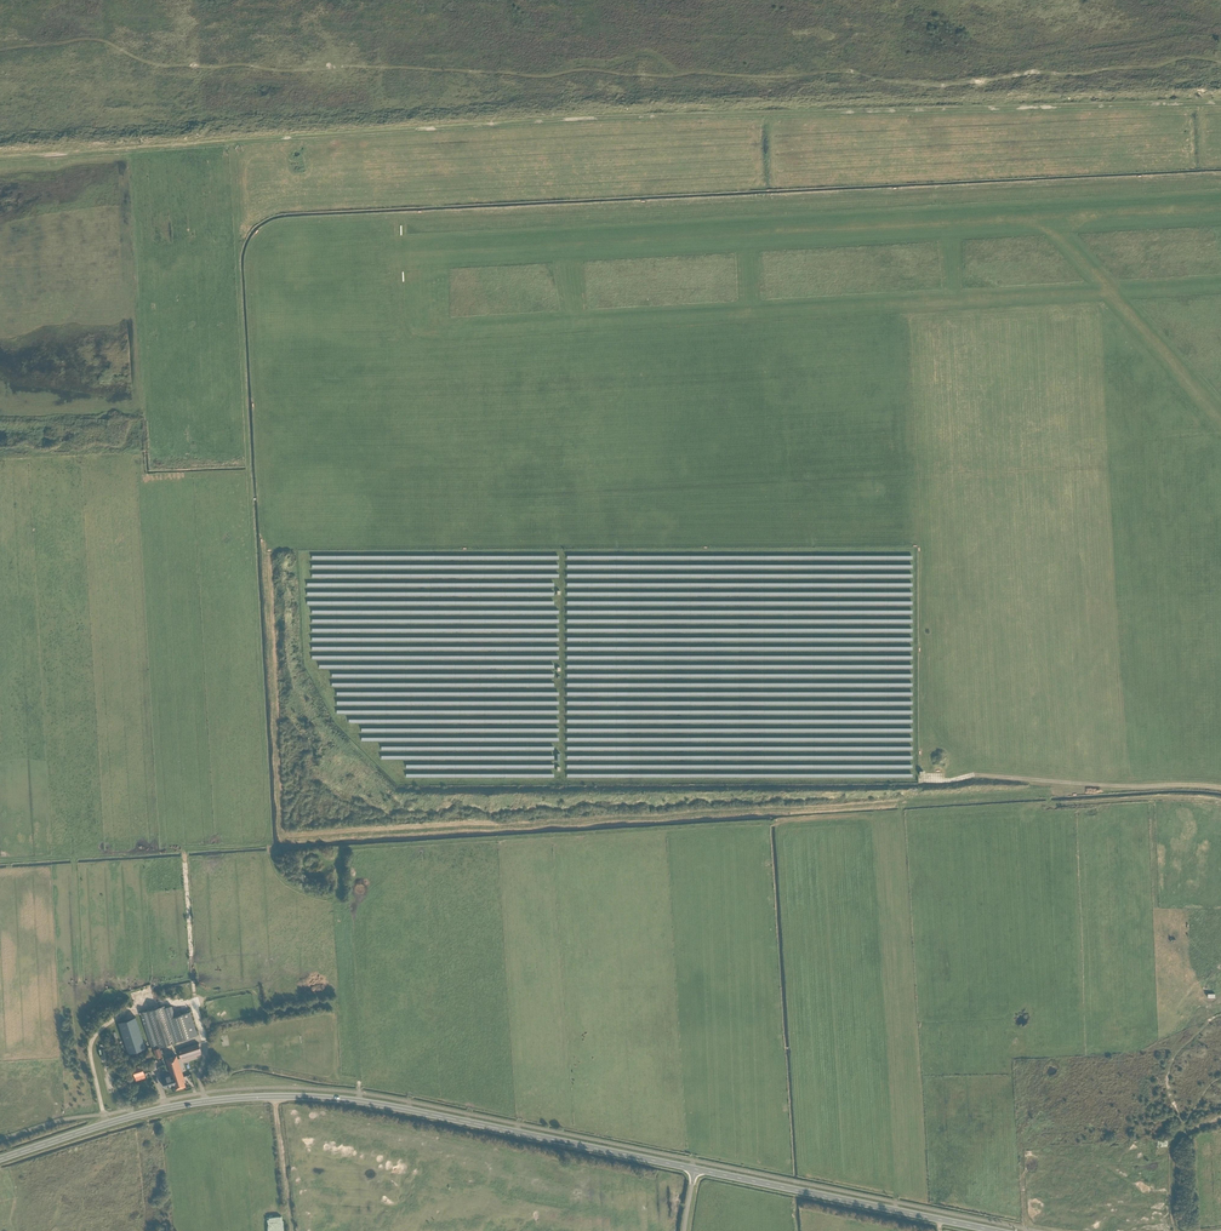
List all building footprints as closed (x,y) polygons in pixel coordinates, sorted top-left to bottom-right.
[(146,1011),(141,1013),(152,1046),(157,1044),(158,1047),(175,1041),(191,1036),(197,1034),(189,1011),(184,1013),(175,1016),(171,1006),(171,1005),(164,1007),(164,1005),(146,1011)] [(135,1017),(118,1022),(128,1053),(145,1048),(135,1017)] [(194,1045),(178,1050),(181,1058),(200,1051),(198,1044),(194,1045)] [(159,1047),(153,1049),(156,1057),(162,1056),(159,1047)] [(164,1064),(158,1066),(161,1076),(165,1087),(174,1084),(176,1089),(185,1086),(183,1081),(184,1080),(176,1056),(166,1059),(170,1073),(167,1073),(164,1064)] [(141,1065),(132,1068),(135,1076),(144,1073),(141,1065)]
